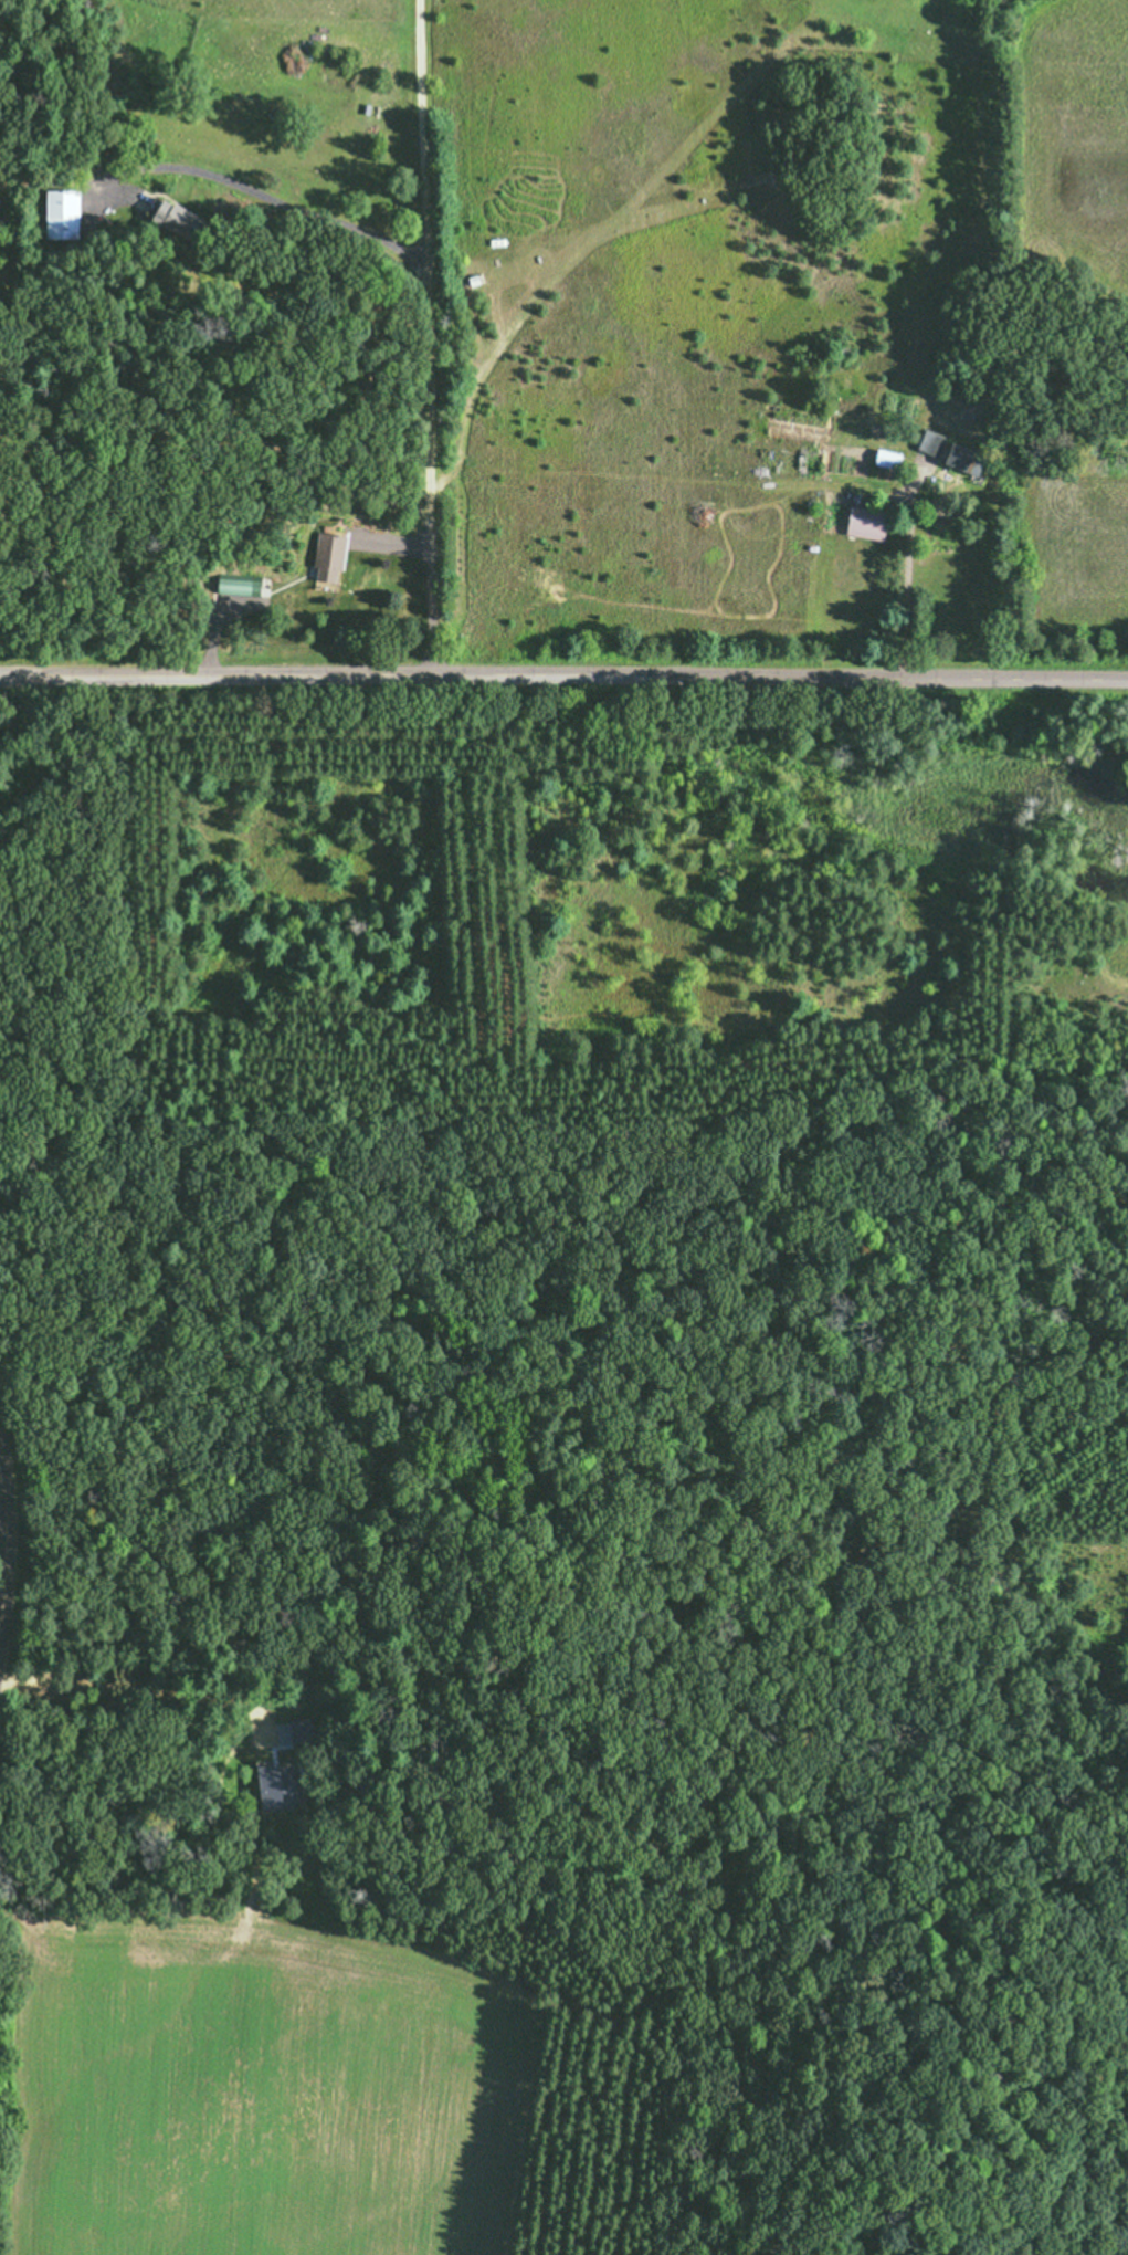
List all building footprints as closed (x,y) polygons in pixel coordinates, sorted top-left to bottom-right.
[(45,238),(78,238),(78,189),(45,189),(45,238)] [(144,218),(191,241),(202,219),(155,196),(144,218)] [(978,475),(985,456),(946,441),(947,438),(924,429),(915,451),(978,475)] [(902,453),(876,448),(873,464),(899,469),(902,453)] [(885,540),(889,511),(849,505),(844,534),(885,540)] [(343,534),(315,531),(311,568),(339,571),(343,534)] [(247,593),(247,577),(214,577),(214,593),(247,593)]
